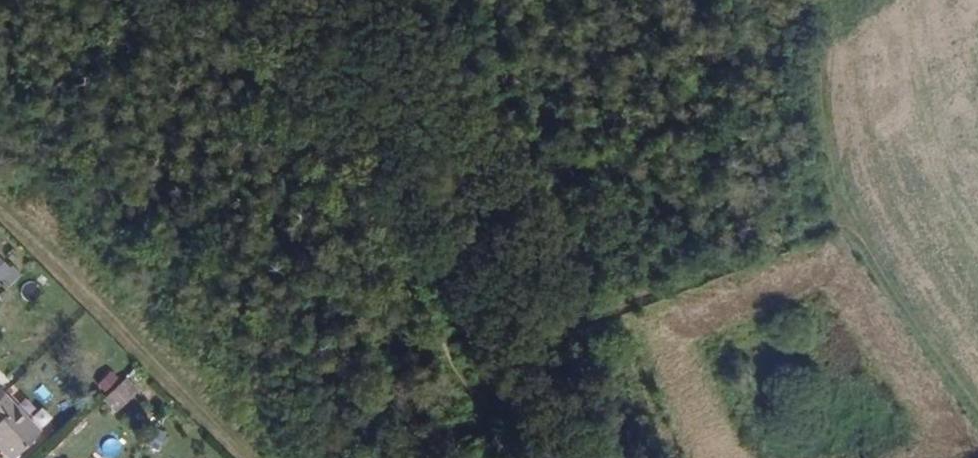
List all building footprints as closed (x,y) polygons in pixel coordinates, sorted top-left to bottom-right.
[(118,383),(101,400),(108,408),(117,399),(121,403),(129,394),(118,383)] [(0,394),(0,446),(11,457),(39,428),(3,391),(0,394)]
